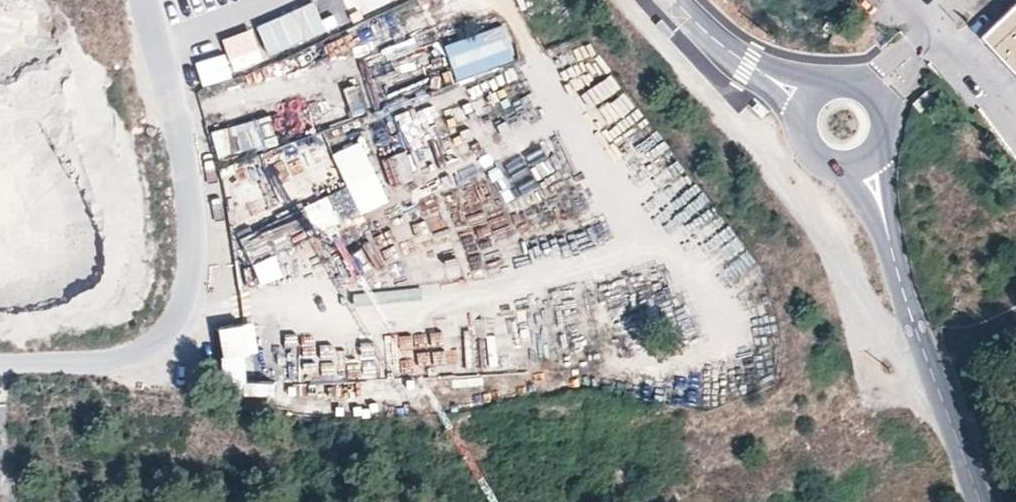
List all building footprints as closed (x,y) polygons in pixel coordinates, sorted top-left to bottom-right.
[(253,21),(267,53),(324,29),(311,0),(304,0),(253,21)] [(987,38),(1015,69),(1015,10),(987,38)] [(439,41),(453,80),(513,58),(499,20),(439,41)] [(250,25),(219,33),(228,68),(259,60),(250,25)] [(308,100),(309,102),(245,115),(247,123),(222,128),(227,150),(338,127),(337,122),(366,116),(353,53),(371,50),(367,32),(336,38),(344,77),(325,81),(328,96),(308,100)] [(222,50),(192,58),(199,84),(229,76),(222,50)] [(243,88),(274,76),(269,63),(238,75),(243,88)] [(331,147),(350,210),(381,201),(362,137),(331,147)] [(439,138),(415,147),(425,174),(449,166),(439,138)] [(391,179),(411,174),(405,148),(385,153),(391,179)] [(300,203),(312,232),(336,222),(325,193),(300,203)] [(249,259),(298,236),(287,214),(239,237),(249,259)] [(310,258),(321,289),(336,284),(325,253),(310,258)] [(254,354),(250,326),(221,331),(229,387),(246,384),(242,355),(254,354)]
